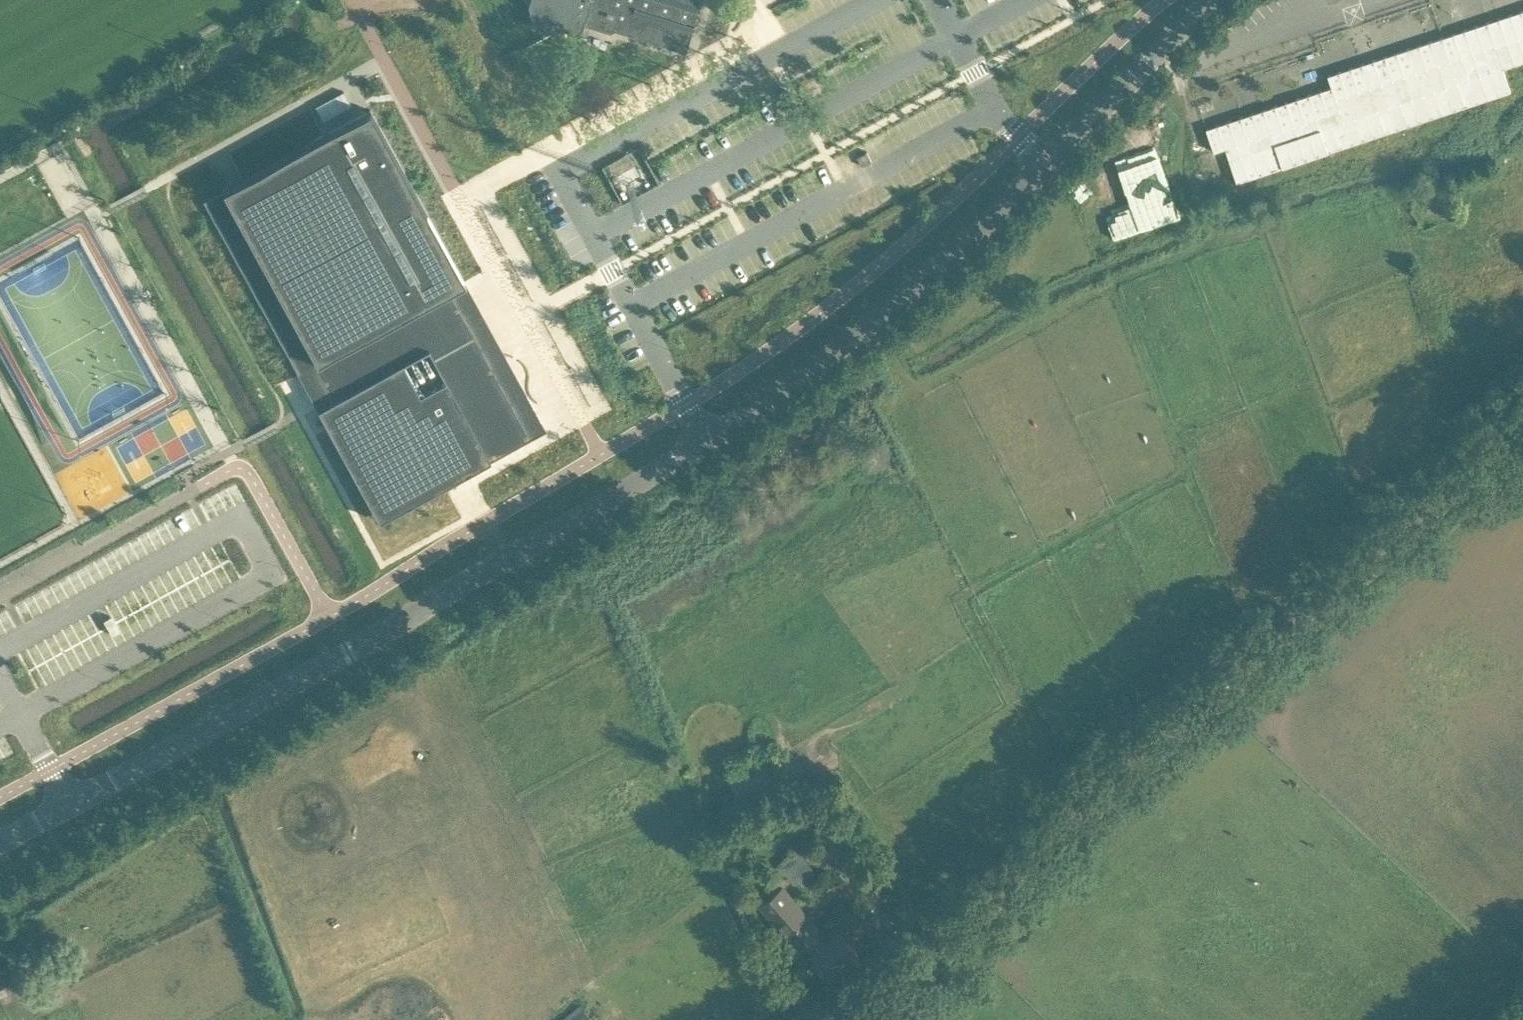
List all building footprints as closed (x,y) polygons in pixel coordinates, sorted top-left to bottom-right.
[(529,8),(537,25),(555,31),(560,28),(576,33),(582,30),(584,22),(611,31),(615,30),(685,52),(702,0),(531,0),(529,8)] [(1512,99),(1503,66),(1522,60),(1522,13),(1324,67),(1330,88),(1204,123),(1212,151),(1225,148),(1232,175),(1512,99)] [(343,91),(315,103),(321,117),(349,105),(343,91)] [(370,109),(203,201),(378,519),(545,428),(464,279),(370,109)] [(867,148),(858,153),(865,164),(873,159),(867,148)] [(1121,175),(1142,159),(1134,149),(1113,165),(1121,175)] [(1144,178),(1098,191),(1101,200),(1085,204),(1097,244),(1158,226),(1144,178)] [(796,846),(777,863),(793,882),(797,878),(808,890),(823,877),(796,846)] [(761,906),(784,933),(798,948),(803,943),(832,978),(859,955),(846,939),(840,932),(824,945),(814,934),(820,929),(782,887),(761,906)] [(14,979),(5,964),(0,967),(0,988),(14,979)] [(571,1019),(599,1019),(589,1006),(571,1019)]
